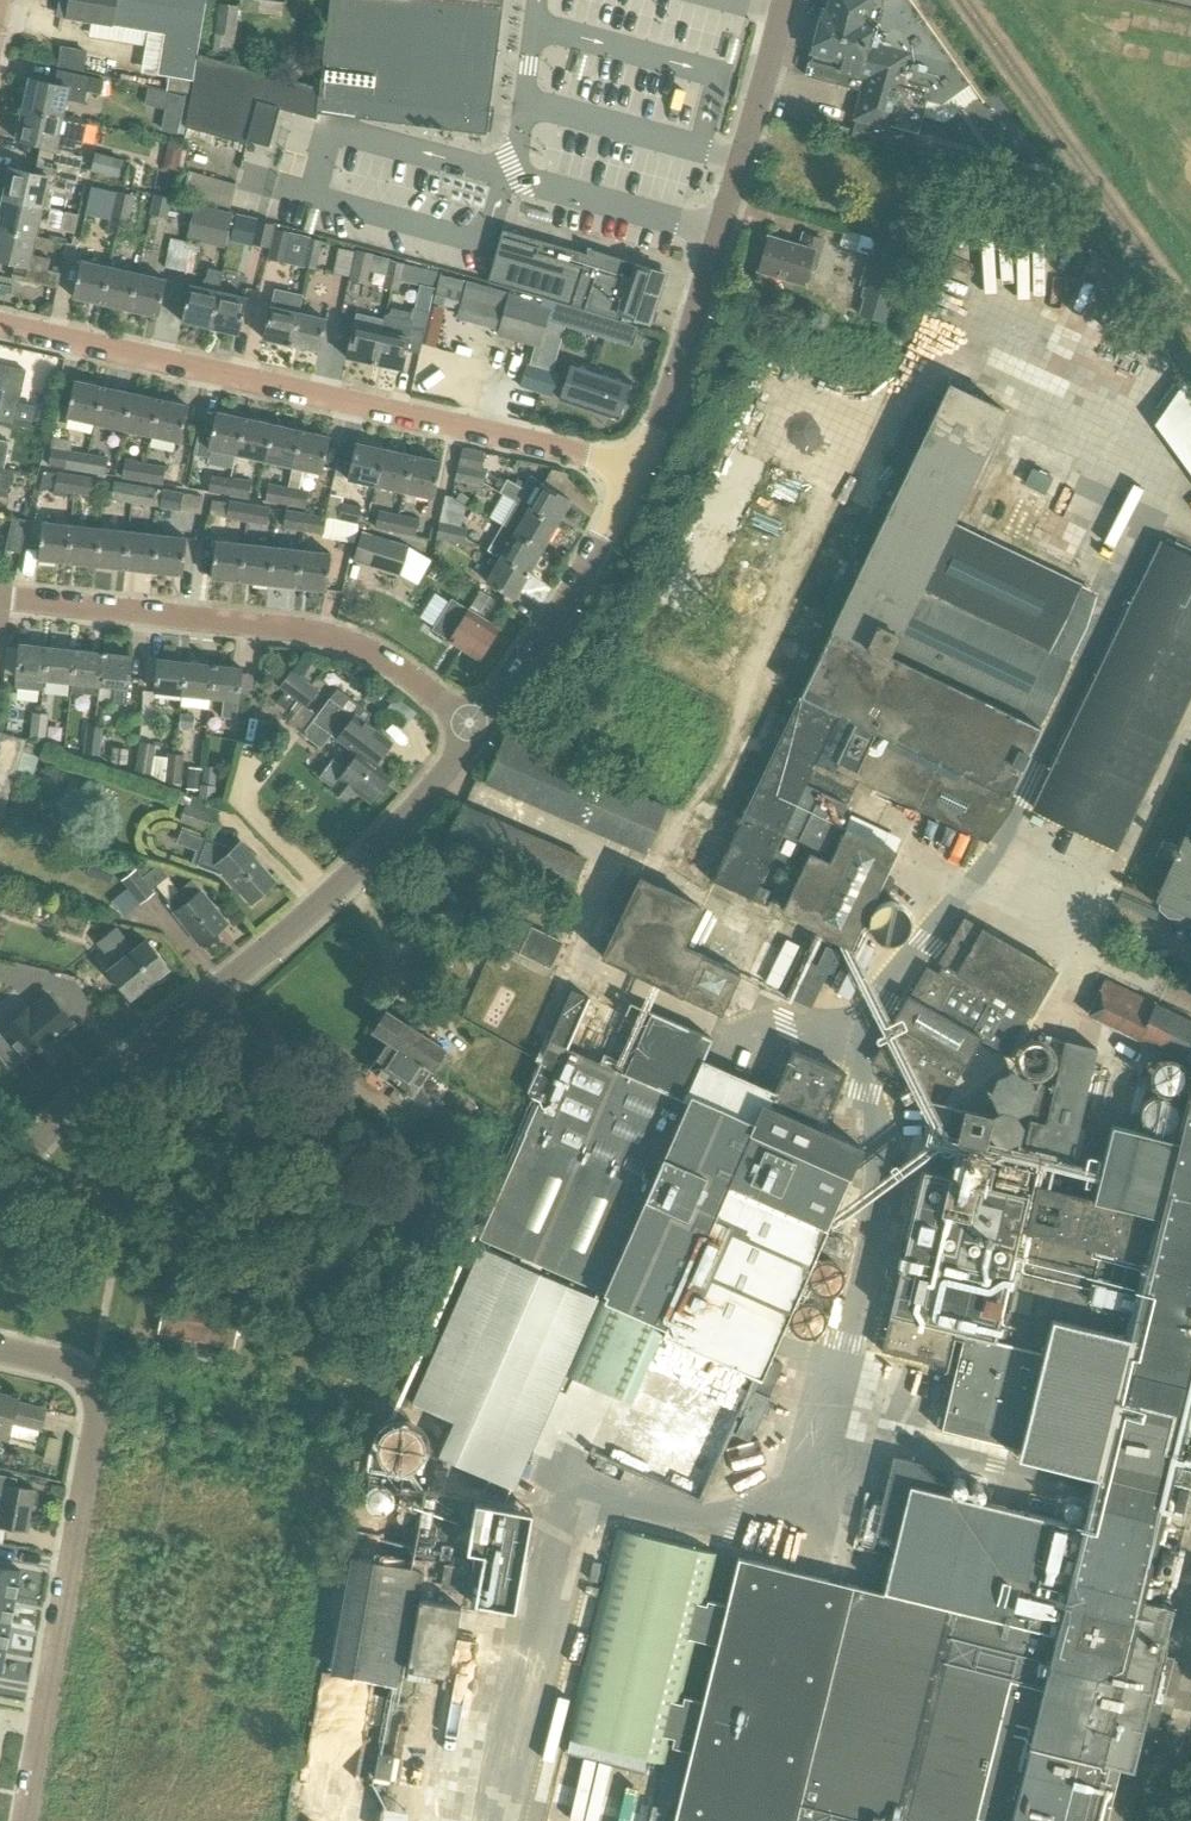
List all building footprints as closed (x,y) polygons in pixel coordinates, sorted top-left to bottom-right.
[(115,26),(120,0),(69,0),(66,18),(115,26)] [(115,26),(165,33),(159,74),(170,76),(168,90),(192,94),(198,54),(207,0),(120,0),(115,26)] [(198,54),(192,94),(187,127),(246,142),(256,103),(316,118),(317,113),(486,134),(488,118),(503,0),(330,0),(319,87),(198,54)] [(807,76),(864,92),(857,118),(858,118),(855,129),(852,141),(909,156),(915,133),(918,134),(922,116),(944,122),(981,97),(912,0),(828,0),(825,12),(824,11),(807,76)] [(218,4),(215,33),(233,35),(236,7),(218,4)] [(21,110),(62,119),(66,100),(84,104),(87,92),(101,94),(104,80),(62,71),(59,85),(28,79),(21,110)] [(185,96),(170,93),(166,108),(162,129),(177,132),(185,96)] [(45,146),(42,160),(80,169),(83,156),(73,154),(76,141),(82,142),(86,124),(62,119),(21,110),(15,139),(45,146)] [(178,160),(181,144),(169,142),(166,158),(178,160)] [(92,169),(119,176),(123,161),(96,154),(92,169)] [(80,169),(42,160),(39,174),(9,168),(2,198),(42,207),(49,208),(53,190),(65,193),(68,181),(77,183),(80,169)] [(177,185),(223,199),(230,176),(184,162),(177,185)] [(134,195),(117,191),(113,211),(130,215),(134,195)] [(2,198),(0,208),(0,229),(36,236),(42,207),(2,198)] [(152,215),(166,218),(170,202),(156,199),(152,215)] [(189,238),(223,247),(232,215),(197,206),(189,238)] [(130,215),(113,211),(108,231),(125,235),(130,215)] [(61,230),(74,233),(78,215),(65,212),(61,230)] [(268,246),(273,225),(255,220),(249,241),(268,246)] [(0,229),(0,261),(20,265),(16,280),(44,285),(58,288),(61,272),(48,269),(50,259),(32,255),(36,236),(0,229)] [(291,233),(275,229),(269,259),(285,262),(291,233)] [(487,281),(487,282),(551,299),(550,304),(546,318),(632,346),(638,327),(621,321),(617,320),(617,319),(619,314),(623,315),(641,321),(649,323),(665,274),(629,262),(625,274),(610,269),(612,261),(502,230),(501,235),(494,258),(494,259),(489,277),(488,278),(487,281)] [(759,269),(804,283),(809,266),(815,268),(823,240),(803,234),(799,247),(768,237),(759,269)] [(306,238),(303,254),(310,255),(311,252),(318,254),(321,241),(306,238)] [(859,316),(884,323),(904,248),(873,240),(861,287),(866,288),(859,316)] [(332,273),(348,276),(353,252),(337,249),(332,273)] [(373,255),(356,251),(350,279),(367,282),(373,255)] [(310,255),(303,254),(300,265),(315,269),(318,254),(311,252),(310,255)] [(72,297),(101,303),(109,267),(80,260),(72,297)] [(401,277),(404,263),(389,260),(386,274),(401,277)] [(109,267),(101,303),(130,310),(138,273),(109,267)] [(209,327),(217,291),(221,272),(210,270),(206,288),(189,284),(181,321),(209,327)] [(138,273),(130,310),(157,316),(165,280),(138,273)] [(401,281),(401,277),(386,274),(384,288),(398,291),(401,281)] [(836,298),(842,279),(829,275),(823,294),(836,298)] [(460,285),(453,313),(490,323),(498,295),(460,285)] [(263,339),(291,345),(298,314),(302,295),(274,289),(263,339)] [(217,291),(209,327),(238,333),(246,297),(217,291)] [(498,335),(539,345),(546,318),(550,304),(509,293),(498,335)] [(384,318),(374,363),(401,369),(405,350),(419,353),(428,312),(412,308),(410,320),(384,314),(384,318)] [(346,357),(374,363),(384,318),(356,312),(346,357)] [(298,314),(291,345),(318,351),(325,319),(298,314)] [(1147,378),(1167,381),(1170,358),(1150,355),(1147,378)] [(519,386),(539,393),(536,402),(548,406),(551,397),(552,397),(560,373),(527,362),(519,386)] [(560,400),(619,418),(630,381),(572,363),(560,400)] [(13,423),(25,369),(0,364),(0,420),(13,423)] [(1154,424),(1190,475),(1190,376),(1189,373),(1154,424)] [(67,417),(95,423),(103,387),(75,381),(67,417)] [(1007,795),(1071,662),(1048,651),(1080,584),(954,524),(1005,410),(950,384),(936,413),(917,404),(891,460),(909,468),(793,710),(712,880),(766,906),(768,904),(799,838),(825,850),(859,778),(978,835),(999,791),(1007,795)] [(95,423),(123,429),(131,393),(103,387),(95,423)] [(131,393),(123,429),(151,436),(159,399),(131,393)] [(159,399),(151,436),(180,442),(188,405),(159,399)] [(236,454),(244,418),(216,412),(212,432),(199,430),(194,455),(206,458),(208,448),(236,454)] [(272,424),(244,418),(236,454),(264,461),(272,424)] [(272,424),(264,461),(292,467),(300,430),(272,424)] [(300,430),(292,467),(322,473),(330,437),(300,430)] [(14,470),(14,469),(3,467),(9,441),(0,439),(0,467),(14,470)] [(347,478),(376,485),(383,448),(355,442),(347,478)] [(49,465),(85,471),(88,454),(51,448),(49,465)] [(383,448),(376,485),(403,491),(412,455),(383,448)] [(88,454),(85,471),(105,474),(108,457),(88,454)] [(412,455),(403,491),(432,497),(440,461),(412,455)] [(122,477),(143,481),(146,463),(137,461),(138,458),(126,457),(122,477)] [(146,463),(143,481),(163,484),(165,466),(146,463)] [(455,479),(471,482),(472,475),(469,474),(470,467),(458,464),(455,479)] [(8,497),(14,470),(0,467),(0,495),(8,497)] [(472,475),(471,482),(483,485),(486,470),(470,467),(469,474),(472,475)] [(55,490),(75,493),(78,476),(58,472),(55,490)] [(207,491),(226,494),(227,487),(232,487),(234,479),(210,475),(207,491)] [(98,479),(78,476),(75,493),(95,496),(98,479)] [(507,478),(499,491),(516,501),(517,501),(557,525),(571,500),(562,494),(543,484),(531,477),(525,488),(507,478)] [(227,487),(226,494),(249,498),(252,482),(234,479),(232,487),(227,487)] [(111,499),(131,502),(134,485),(114,481),(111,499)] [(265,501),(285,504),(288,487),(268,483),(265,501)] [(134,485),(131,502),(152,505),(154,488),(134,485)] [(288,487),(285,504),(306,508),(309,490),(288,487)] [(183,492),(163,489),(161,507),(180,510),(180,509),(183,492)] [(226,518),(247,522),(249,505),(229,501),(226,518)] [(517,501),(503,526),(543,549),(557,525),(517,501)] [(353,523),(359,524),(362,507),(341,503),(338,519),(353,523)] [(270,508),(249,505),(247,522),(267,525),(270,508)] [(304,530),(307,514),(287,510),(284,527),(304,530)] [(375,527),(394,532),(398,514),(379,510),(375,527)] [(325,517),(307,514),(304,530),(324,534),(327,517),(325,517)] [(398,514),(394,532),(415,536),(419,519),(398,514)] [(22,553),(29,521),(12,517),(5,549),(22,553)] [(327,517),(324,534),(323,536),(349,541),(353,523),(338,519),(327,517)] [(38,559),(67,562),(71,525),(42,522),(38,559)] [(437,537),(452,540),(454,534),(451,533),(452,526),(440,523),(437,537)] [(67,562),(95,565),(99,528),(71,525),(67,562)] [(454,534),(452,540),(465,543),(468,529),(452,526),(451,533),(454,534)] [(503,526),(490,550),(501,556),(529,573),(543,549),(503,526)] [(127,531),(99,528),(95,565),(123,568),(127,531)] [(156,534),(127,531),(123,568),(152,571),(156,534)] [(407,545),(358,532),(351,559),(399,572),(407,545)] [(156,534),(152,571),(182,575),(186,538),(156,534)] [(1117,849),(1190,695),(1190,554),(1160,539),(1031,808),(1117,849)] [(211,578),(239,581),(243,544),(215,541),(211,578)] [(243,544),(239,581),(268,584),(272,547),(243,544)] [(268,584),(297,587),(301,550),(272,547),(268,584)] [(301,550),(297,587),(327,591),(331,553),(301,550)] [(529,573),(501,556),(487,581),(515,597),(529,573)] [(434,628),(480,657),(498,627),(452,599),(434,628)] [(45,679),(48,647),(20,644),(15,688),(43,691),(44,679),(45,679)] [(48,647),(45,679),(73,682),(76,650),(48,647)] [(103,653),(76,650),(73,682),(72,690),(86,692),(86,693),(99,694),(99,691),(100,685),(103,653)] [(103,653),(100,685),(115,686),(113,702),(127,703),(132,656),(103,653)] [(155,691),(183,694),(186,661),(158,659),(155,691)] [(214,664),(186,661),(183,694),(181,706),(209,709),(210,696),(214,664)] [(214,664),(210,696),(224,698),(222,717),(237,718),(242,667),(214,664)] [(280,686),(301,702),(312,687),(291,671),(280,686)] [(277,702),(286,709),(290,703),(281,696),(277,702)] [(332,733),(331,734),(358,754),(373,766),(374,765),(392,741),(356,714),(354,717),(330,699),(318,715),(317,716),(328,725),(326,728),(332,733)] [(33,711),(32,727),(39,727),(39,725),(46,726),(47,712),(33,711)] [(321,747),(331,734),(332,733),(326,728),(328,725),(317,716),(304,734),(321,747)] [(39,727),(32,727),(30,739),(44,740),(46,726),(39,725),(39,727)] [(87,725),(85,740),(94,741),(94,738),(100,739),(102,726),(87,725)] [(22,754),(26,739),(0,731),(0,747),(22,754)] [(505,734),(484,784),(646,854),(667,805),(505,734)] [(94,741),(85,740),(84,753),(98,755),(100,739),(94,738),(94,741)] [(156,743),(139,741),(135,770),(152,772),(156,743)] [(17,769),(22,754),(0,747),(0,764),(17,769)] [(111,762),(126,764),(127,748),(112,747),(111,762)] [(169,753),(167,768),(174,769),(175,765),(182,766),(183,754),(169,753)] [(373,766),(358,754),(347,768),(334,758),(321,776),(334,786),(332,788),(347,800),(354,790),(370,802),(389,776),(374,765),(373,766)] [(12,784),(17,769),(0,764),(0,780),(12,784)] [(174,769),(167,768),(166,781),(180,782),(182,766),(175,765),(174,769)] [(200,797),(213,799),(216,767),(203,766),(200,797)] [(187,788),(199,789),(201,769),(189,768),(187,788)] [(8,799),(12,784),(0,780),(0,797),(8,799)] [(444,841),(570,897),(587,857),(462,801),(444,841)] [(181,819),(212,830),(217,815),(187,804),(181,819)] [(1156,899),(1190,914),(1190,821),(1156,899)] [(846,945),(848,946),(874,891),(886,897),(891,887),(895,880),(882,874),(894,850),(846,827),(830,862),(810,853),(782,911),(781,914),(846,945)] [(207,838),(197,866),(220,875),(224,872),(252,902),(275,880),(253,855),(246,861),(235,848),(207,838)] [(158,864),(142,878),(152,890),(156,886),(167,877),(168,876),(158,864)] [(123,881),(142,903),(154,892),(152,890),(142,878),(136,870),(123,881)] [(178,890),(167,877),(156,886),(175,911),(174,912),(187,929),(188,928),(200,943),(226,923),(200,891),(198,892),(190,881),(178,890)] [(602,956),(721,1013),(740,975),(741,972),(682,944),(700,907),(658,887),(639,878),(602,956)] [(508,947),(551,968),(563,941),(521,921),(508,947)] [(98,942),(114,964),(108,969),(130,997),(168,968),(146,939),(133,949),(117,927),(98,942)] [(872,1062),(942,1102),(964,1063),(966,1064),(981,1038),(1006,1053),(1029,1013),(1030,1014),(1056,970),(982,928),(956,974),(942,966),(938,973),(927,967),(910,996),(908,995),(893,1022),(895,1023),(872,1062)] [(1139,1038),(1184,1060),(1190,1045),(1190,1020),(1106,978),(1089,1013),(1139,1038)] [(2,1014),(10,983),(0,980),(0,1014),(2,1014)] [(571,990),(526,1093),(540,1099),(479,1237),(606,1293),(603,1299),(761,1369),(824,1227),(826,1227),(861,1146),(769,1106),(773,1098),(823,1120),(844,1072),(793,1050),(775,1092),(702,1060),(712,1038),(630,1002),(625,1014),(571,990)] [(1,1032),(3,1034),(25,1058),(38,1072),(66,1046),(57,1036),(72,1021),(46,993),(31,1008),(29,1006),(1,1032)] [(371,1068),(398,1085),(390,1098),(404,1107),(429,1069),(442,1077),(452,1062),(440,1054),(444,1048),(418,1031),(424,1021),(410,1012),(403,1022),(386,1011),(374,1030),(389,1040),(371,1068)] [(956,1140),(984,1147),(988,1133),(994,1142),(1006,1145),(1020,1140),(1023,1125),(1016,1115),(1029,1109),(1036,1093),(1031,1079),(1034,1081),(1050,1075),(1057,1060),(1051,1043),(1036,1036),(1020,1042),(1012,1057),(1017,1070),(1013,1069),(996,1075),(989,1092),(996,1109),(999,1111),(992,1115),(992,1114),(964,1107),(956,1140)] [(1040,1150),(1071,1157),(1096,1048),(1065,1041),(1040,1150)] [(475,1066),(478,1050),(461,1047),(458,1062),(475,1066)] [(726,1604),(706,1599),(717,1553),(618,1529),(566,1737),(666,1762),(669,1746),(688,1751),(671,1820),(1085,1820),(1139,1601),(1163,1607),(1190,1491),(1190,1466),(1188,1466),(1190,1454),(1190,1089),(1179,1141),(1137,1131),(1119,1207),(1046,1189),(1010,1348),(1001,1346),(1035,1197),(924,1170),(881,1350),(948,1366),(956,1330),(964,1332),(940,1430),(1021,1450),(1024,1438),(1102,1457),(1085,1524),(909,1481),(882,1591),(881,1592),(738,1557),(732,1583),(726,1604)] [(1140,1113),(1140,1119),(1142,1124),(1146,1129),(1150,1132),(1153,1133),(1157,1134),(1165,1134),(1170,1132),(1175,1129),(1178,1123),(1180,1118),(1180,1113),(1179,1108),(1176,1104),(1173,1100),(1170,1098),(1167,1096),(1161,1095),(1158,1095),(1153,1096),(1148,1100),(1144,1103),(1141,1108),(1140,1113)] [(412,1224),(440,1235),(452,1205),(425,1194),(412,1224)] [(588,1307),(473,1249),(400,1404),(439,1424),(423,1459),(510,1492),(588,1307)] [(806,1275),(807,1280),(809,1285),(811,1288),(815,1291),(820,1293),(824,1294),(829,1293),(834,1291),(838,1288),(841,1284),(843,1280),(843,1276),(843,1271),(841,1265),(839,1262),(835,1259),(830,1257),(825,1256),(820,1257),(814,1259),(811,1262),(808,1266),(807,1271),(806,1275)] [(160,1331),(233,1344),(236,1325),(248,1327),(250,1311),(166,1296),(160,1331)] [(788,1316),(788,1321),(790,1326),(795,1331),(798,1334),(802,1335),(806,1335),(810,1335),(816,1333),(820,1330),(823,1326),(825,1322),(826,1317),(825,1313),(823,1307),(820,1304),(815,1300),(810,1298),(807,1298),(801,1299),(796,1301),(793,1304),(790,1307),(788,1312),(788,1316)] [(660,1330),(596,1301),(563,1372),(627,1401),(660,1330)] [(859,1402),(926,1415),(936,1363),(868,1351),(859,1402)] [(747,1407),(762,1414),(770,1396),(769,1395),(783,1364),(769,1357),(747,1407)] [(17,1402),(18,1398),(0,1393),(0,1437),(8,1439),(12,1421),(17,1402)] [(17,1402),(12,1421),(41,1427),(45,1409),(17,1402)] [(423,1449),(423,1448),(422,1442),(418,1435),(413,1430),(408,1429),(404,1428),(396,1429),(393,1430),(388,1434),(385,1440),(383,1447),(384,1455),(388,1461),(393,1465),(397,1467),(402,1468),(408,1467),(416,1463),(420,1459),(421,1456),(423,1449)] [(714,1469),(735,1479),(742,1463),(722,1454),(714,1469)] [(2,1496),(0,1505),(0,1525),(28,1531),(36,1491),(16,1486),(17,1480),(0,1476),(0,1496),(2,1496)] [(397,1508),(420,1512),(412,1557),(425,1559),(406,1666),(448,1674),(460,1606),(476,1609),(481,1578),(512,1584),(518,1548),(506,1546),(513,1507),(401,1487),(397,1508)] [(334,1673),(396,1684),(416,1566),(368,1558),(370,1547),(358,1545),(356,1556),(355,1556),(334,1673)] [(20,1570),(0,1566),(0,1594),(16,1596),(20,1570)] [(16,1596),(0,1594),(0,1620),(11,1622),(16,1596)] [(11,1622),(0,1620),(0,1646),(6,1647),(11,1622)] [(388,1776),(390,1749),(373,1748),(370,1775),(388,1776)] [(135,1777),(156,1780),(159,1766),(137,1763),(135,1777)] [(376,1820),(403,1820),(404,1802),(378,1800),(376,1820)]
